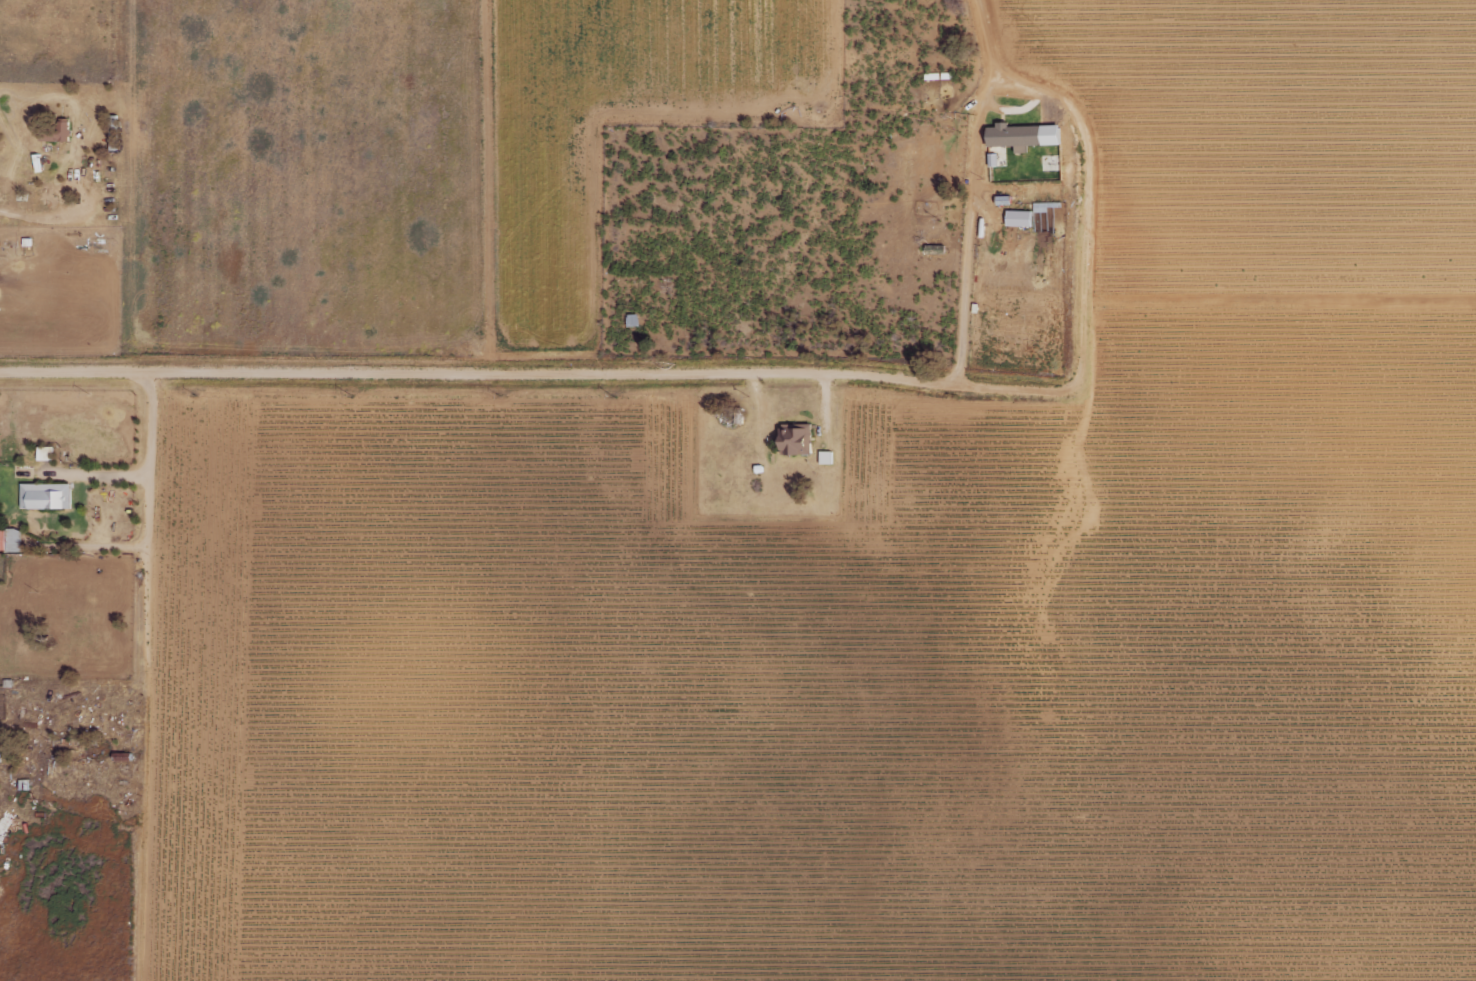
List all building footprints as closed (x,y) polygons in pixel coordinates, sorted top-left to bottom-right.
[(39,142),(67,141),(67,121),(55,121),(55,131),(39,132),(39,142)] [(1058,145),(1057,124),(1006,126),(1006,122),(993,122),(993,127),(984,127),(985,147),(1012,146),(1012,153),(1026,152),(1025,146),(1058,145)] [(1004,226),(1029,227),(1030,211),(1005,210),(1004,226)] [(809,454),(809,428),(777,427),(777,454),(809,454)] [(51,447),(35,446),(35,461),(51,461),(51,447)] [(818,464),(829,465),(830,452),(818,451),(818,464)] [(69,483),(18,484),(19,510),(69,509),(69,483)] [(20,551),(19,529),(0,530),(0,551),(20,551)]
